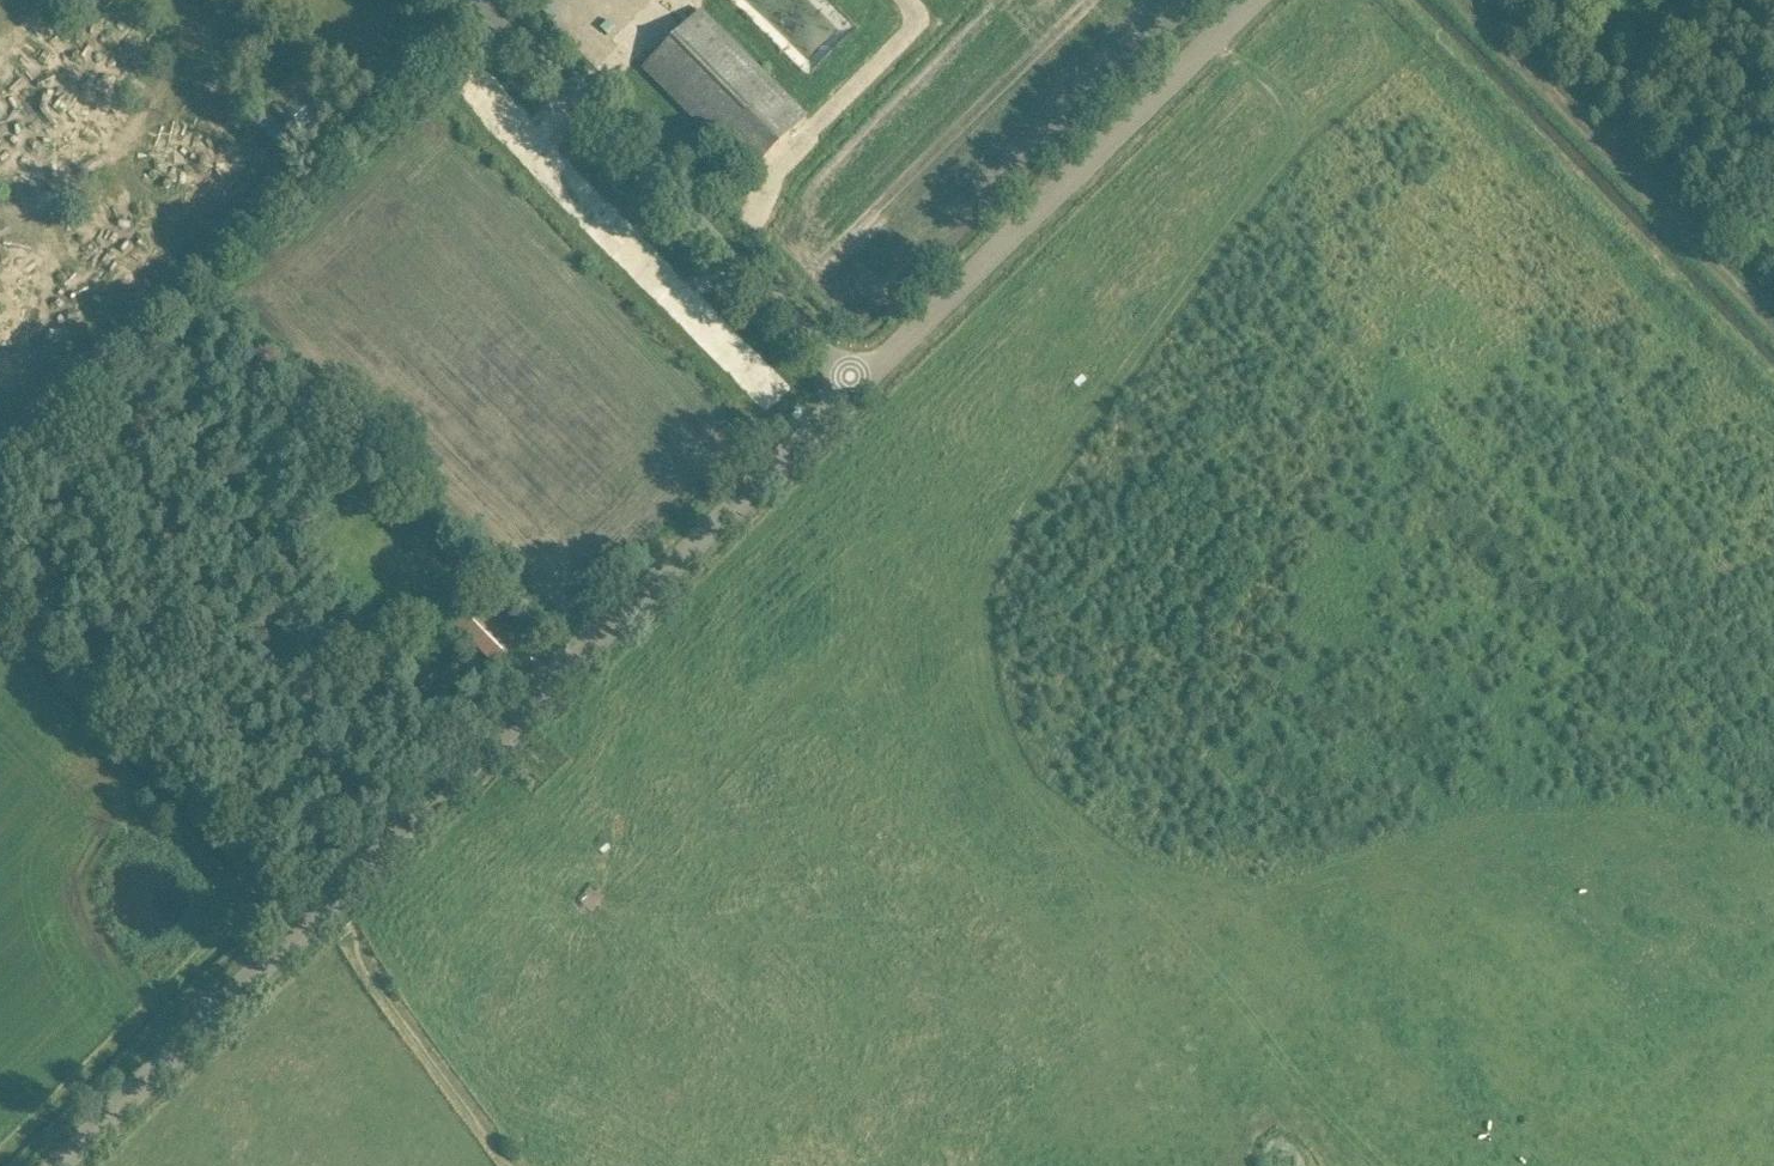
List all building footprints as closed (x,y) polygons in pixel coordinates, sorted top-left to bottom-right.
[(857,29),(830,0),(730,0),(804,79),(857,29)] [(749,174),(806,117),(700,11),(643,68),(749,174)] [(457,626),(493,663),(513,643),(477,606),(457,626)]
